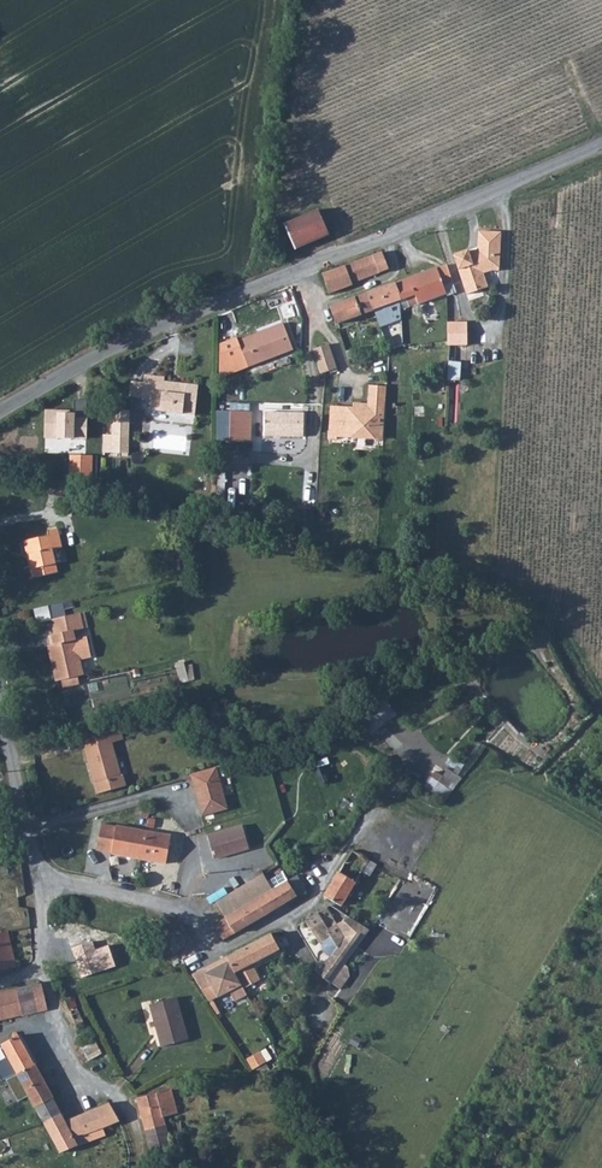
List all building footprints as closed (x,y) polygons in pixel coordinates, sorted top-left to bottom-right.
[(332,240),(321,214),(290,229),(301,254),(332,240)] [(479,293),(479,291),(477,284),(483,275),(486,275),(493,273),(501,273),(503,234),(482,232),(480,255),(473,258),(471,252),(455,257),(466,292),(468,297),(479,293)] [(380,257),(386,271),(407,262),(401,248),(380,257)] [(380,257),(372,260),(378,277),(387,273),(386,271),(380,257)] [(364,283),(378,277),(372,260),(358,266),(364,283)] [(356,286),(364,283),(358,266),(329,279),(337,298),(357,289),(356,286)] [(452,267),(440,272),(444,282),(447,289),(458,285),(455,277),(452,267)] [(407,304),(412,313),(451,297),(447,289),(444,282),(440,272),(440,271),(393,290),(400,307),(407,304)] [(490,287),(486,275),(483,275),(477,284),(479,291),(490,287)] [(400,307),(393,290),(370,298),(377,316),(400,307)] [(377,316),(370,298),(335,312),(342,329),(377,316)] [(259,365),(282,356),(295,350),(284,322),(269,328),(272,333),(251,342),(249,337),(237,342),(235,339),(218,346),(217,374),(221,377),(247,368),(249,370),(259,365)] [(446,323),(446,347),(466,346),(465,323),(446,323)] [(339,368),(330,344),(313,349),(322,373),(339,368)] [(451,360),(449,379),(463,381),(465,362),(451,360)] [(164,383),(164,378),(143,376),(142,383),(130,382),(129,397),(141,398),(141,400),(153,401),(152,411),(196,414),(198,387),(164,383)] [(386,444),(389,390),(372,388),(370,408),(364,408),(364,412),(336,411),(333,443),(340,444),(340,441),(358,442),(361,438),(376,440),(376,443),(386,444)] [(44,410),(44,438),(86,438),(87,417),(74,417),(74,409),(44,410)] [(250,442),(250,409),(226,409),(226,442),(250,442)] [(131,461),(132,415),(116,414),(115,461),(131,461)] [(263,414),(262,439),(304,439),(303,415),(263,414)] [(94,480),(94,460),(73,460),(73,481),(94,480)] [(60,576),(56,556),(66,553),(61,533),(51,535),(52,539),(26,545),(29,556),(32,556),(38,581),(60,576)] [(39,622),(53,619),(50,605),(36,608),(39,622)] [(54,650),(61,685),(89,678),(79,632),(87,629),(84,615),(76,617),(56,621),(59,636),(54,637),(56,647),(54,650)] [(179,667),(182,682),(197,679),(194,664),(179,667)] [(358,716),(371,735),(399,714),(386,696),(358,716)] [(128,746),(125,731),(87,739),(91,751),(89,754),(91,767),(96,769),(101,782),(100,786),(100,792),(102,796),(130,789),(128,779),(125,778),(118,748),(128,746)] [(449,767),(444,775),(436,769),(426,785),(448,799),(463,777),(449,767)] [(189,776),(200,817),(227,810),(217,769),(189,776)] [(167,862),(171,835),(101,824),(96,852),(167,862)] [(253,845),(254,841),(245,826),(212,838),(219,860),(255,850),(253,845)] [(365,859),(355,854),(341,879),(358,889),(372,864),(368,862),(371,857),(367,855),(365,859)] [(307,898),(296,880),(291,872),(275,880),(281,890),(242,914),(232,920),(239,934),(224,942),(227,946),(307,898)] [(281,890),(275,880),(272,874),(232,896),(242,914),(281,890)] [(341,879),(329,900),(346,910),(358,889),(341,879)] [(232,920),(242,914),(232,896),(221,902),(232,920)] [(325,919),(311,928),(323,945),(326,952),(327,951),(328,955),(330,958),(334,961),(338,962),(351,943),(363,951),(375,934),(355,923),(343,931),(333,914),(325,919)] [(218,929),(224,942),(239,934),(232,920),(218,929)] [(277,937),(232,962),(241,977),(249,994),(266,984),(258,968),(285,954),(277,937)] [(12,938),(0,940),(0,977),(18,974),(12,938)] [(335,966),(325,979),(338,988),(363,951),(351,943),(338,962),(335,966)] [(225,1002),(231,998),(237,995),(232,982),(241,977),(232,962),(211,973),(223,987),(218,990),(225,1002)] [(196,981),(215,1008),(225,1002),(218,990),(223,987),(211,973),(196,981)] [(249,994),(241,977),(232,982),(237,995),(243,1006),(253,1001),(249,994)] [(36,991),(40,1018),(52,1016),(47,990),(36,991)] [(27,1020),(40,1018),(36,991),(24,993),(27,1020)] [(10,1023),(27,1020),(24,993),(6,996),(10,1023)] [(10,1023),(6,996),(0,997),(0,1024),(10,1023)] [(186,1042),(173,998),(147,1006),(161,1050),(186,1042)] [(95,1004),(87,1007),(92,1023),(100,1020),(95,1004)] [(106,1034),(100,1020),(92,1023),(96,1036),(106,1034)] [(14,1049),(27,1075),(49,1065),(38,1039),(14,1049)] [(257,1073),(270,1064),(262,1051),(249,1059),(257,1073)] [(63,1100),(49,1065),(27,1075),(35,1095),(41,1108),(63,1100)] [(27,1097),(35,1095),(27,1075),(18,1078),(27,1097)] [(181,1120),(176,1095),(161,1098),(166,1124),(181,1120)] [(140,1103),(151,1157),(163,1155),(172,1153),(166,1124),(161,1098),(140,1103)] [(41,1108),(48,1125),(70,1117),(63,1100),(41,1108)] [(73,1125),(70,1117),(48,1125),(49,1127),(61,1153),(53,1156),(56,1162),(61,1161),(65,1162),(98,1151),(96,1142),(127,1131),(120,1110),(73,1125)] [(173,1161),(172,1153),(163,1155),(165,1162),(173,1161)]
